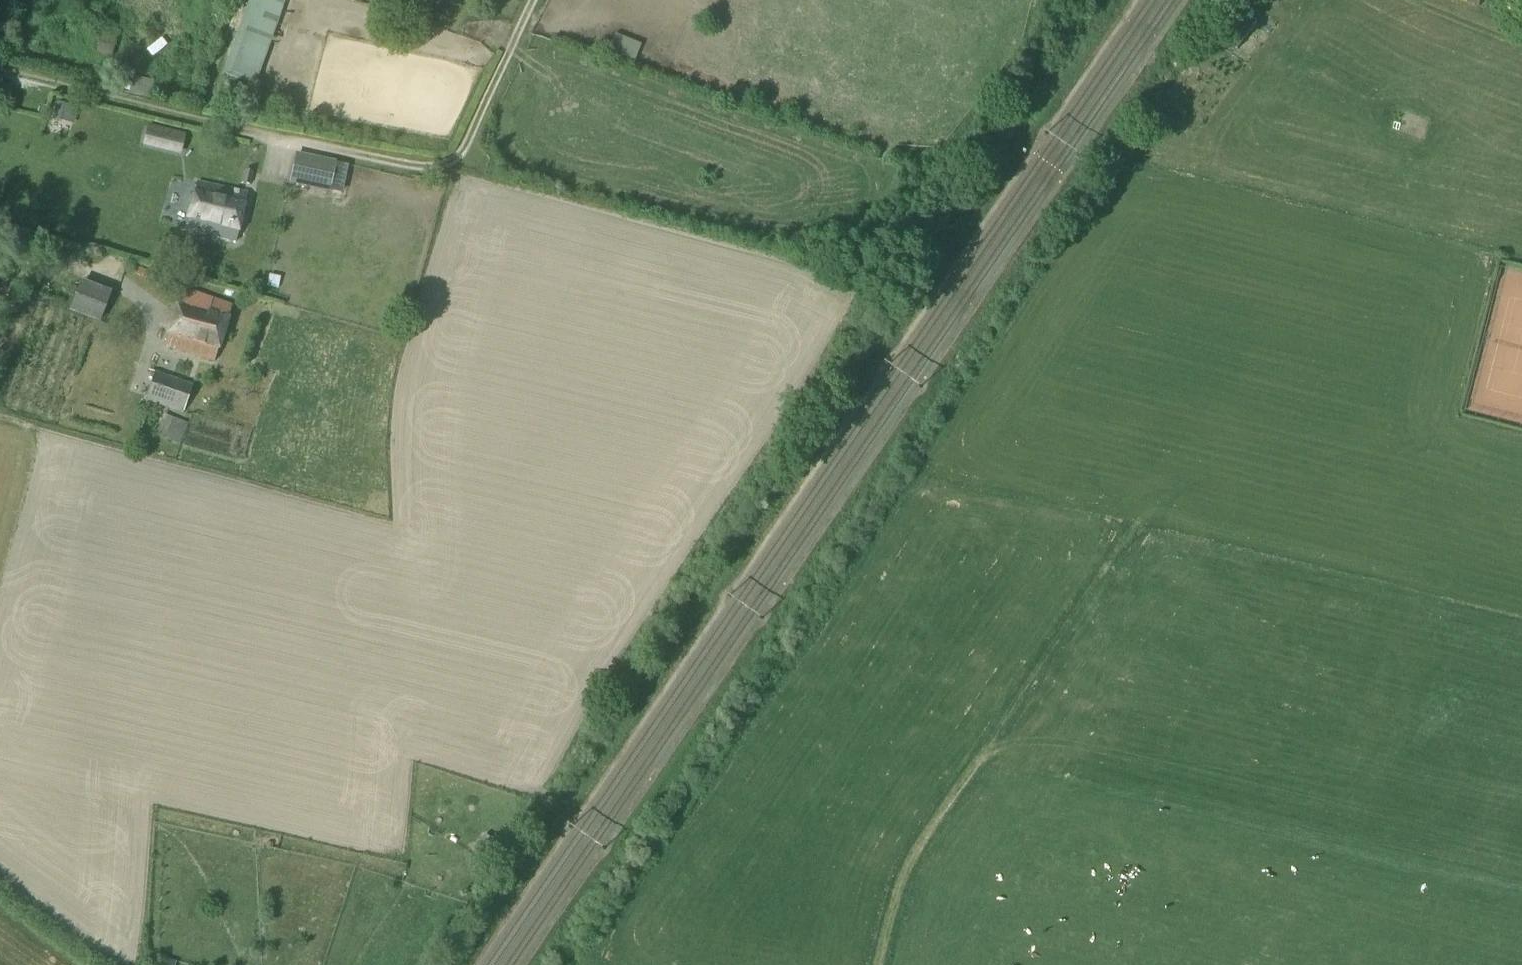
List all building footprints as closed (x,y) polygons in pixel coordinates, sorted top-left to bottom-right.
[(232,72),(256,80),(284,0),(257,0),(232,72)] [(95,53),(112,58),(116,43),(99,38),(95,53)] [(131,94),(150,99),(154,83),(135,78),(131,94)] [(79,124),(86,107),(68,100),(61,117),(79,124)] [(294,157),(289,182),(329,191),(334,166),(294,157)] [(240,184),(248,186),(251,173),(243,170),(240,184)] [(186,227),(235,239),(246,194),(197,182),(186,227)] [(69,302),(101,319),(118,287),(87,270),(69,302)] [(164,344),(213,361),(231,306),(182,290),(164,344)] [(145,397),(180,410),(189,386),(154,373),(145,397)]
